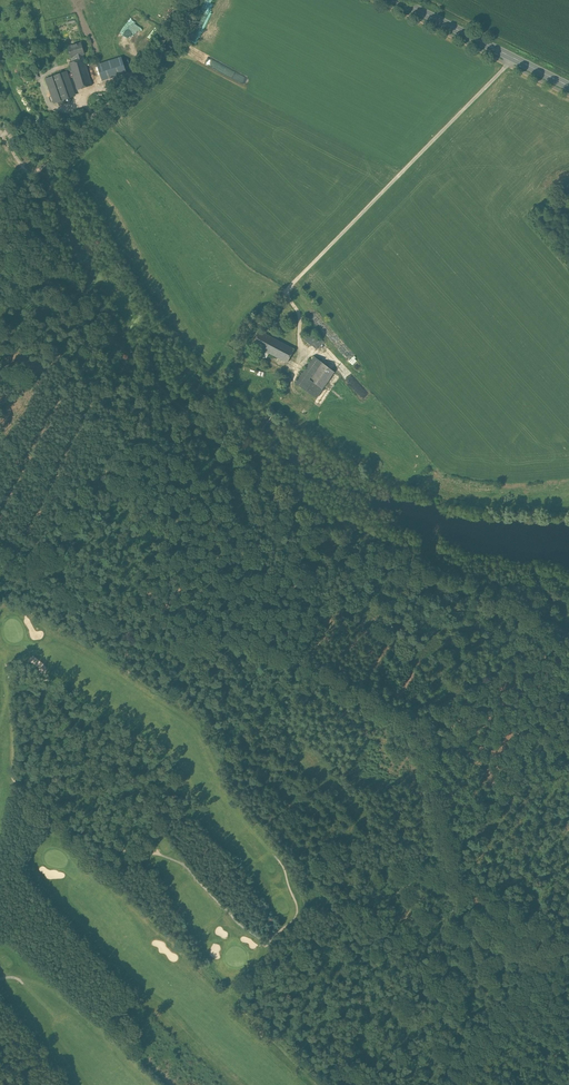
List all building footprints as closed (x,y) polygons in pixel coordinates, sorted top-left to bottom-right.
[(141,46),(145,49),(151,40),(146,37),(141,46)] [(81,43),(68,47),(71,57),(72,62),(82,59),(81,54),(84,53),(81,43)] [(36,48),(29,50),(30,52),(27,53),(29,58),(32,57),(32,56),(38,54),(36,48)] [(122,57),(97,65),(102,80),(126,72),(122,57)] [(72,62),(69,62),(77,89),(92,85),(84,58),(82,59),(72,62)] [(65,72),(52,77),(60,101),(65,99),(73,96),(65,72)] [(60,101),(52,77),(46,79),(54,103),(58,102),(60,101)] [(5,129),(9,135),(12,132),(15,131),(11,125),(5,129)] [(319,338),(309,328),(302,336),(312,345),(313,344),(319,338)] [(272,337),(260,331),(253,344),(265,351),(272,337)] [(294,349),(272,337),(265,351),(266,351),(269,353),(287,362),(294,349)] [(319,338),(313,344),(317,348),(323,341),(320,337),(319,338)] [(314,357),(296,383),(305,389),(311,380),(309,379),(321,362),(314,357)] [(321,362),(309,379),(311,380),(322,389),(334,372),(321,362)] [(322,389),(311,380),(305,389),(316,398),(322,389)] [(39,661),(35,665),(43,672),(47,668),(39,661)]
